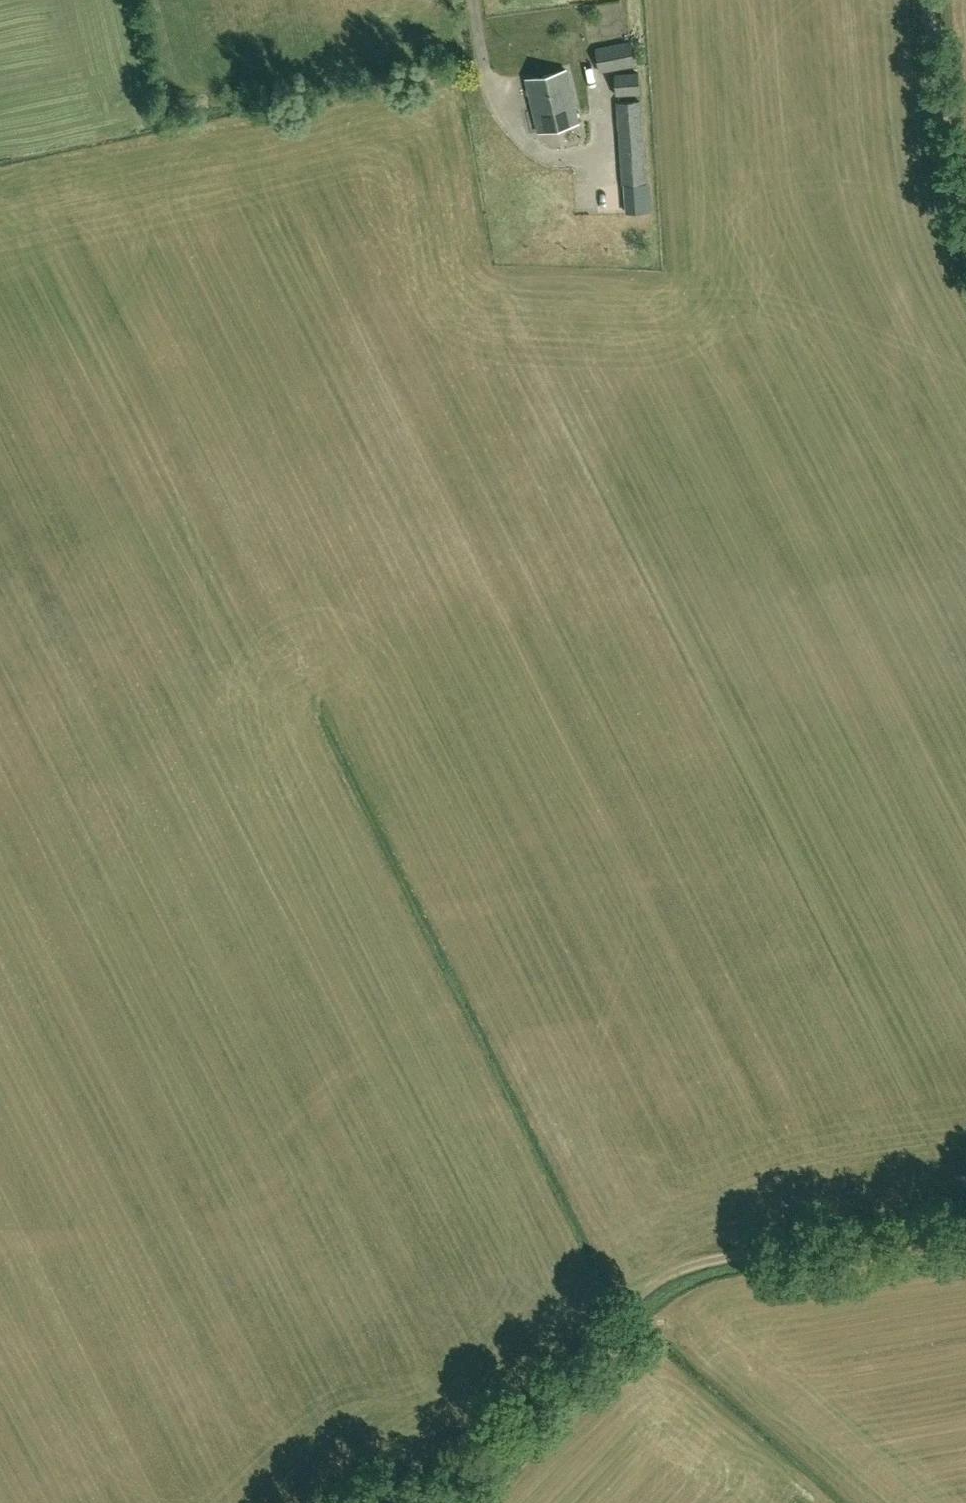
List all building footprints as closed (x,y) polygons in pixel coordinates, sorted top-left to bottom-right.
[(597,49),(601,71),(635,65),(632,43),(597,49)] [(528,79),(540,132),(580,123),(568,70),(528,79)] [(641,94),(640,72),(616,74),(618,96),(641,94)] [(649,198),(648,183),(642,101),(617,103),(623,184),(627,184),(629,199),(649,198)] [(621,212),(623,260),(649,259),(647,211),(621,212)]
